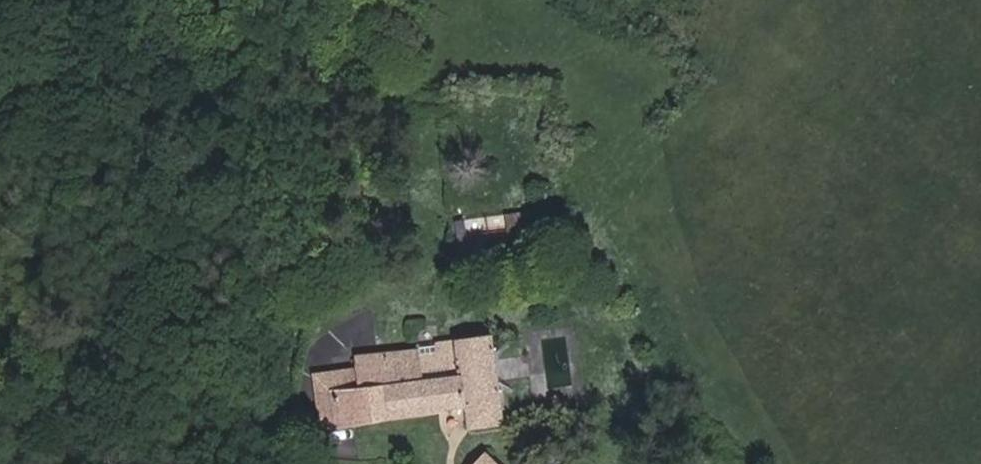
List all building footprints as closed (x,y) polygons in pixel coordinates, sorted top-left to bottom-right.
[(478,217),(457,220),(460,238),(481,235),(478,217)] [(456,329),(456,338),(474,336),(473,327),(456,329)] [(359,372),(336,376),(339,423),(398,415),(471,407),(473,430),(493,428),(492,403),(501,402),(494,340),(418,351),(418,354),(358,358),(359,372)] [(322,427),(339,423),(336,376),(319,378),(322,427)] [(502,426),(501,402),(492,403),(493,428),(502,426)]
